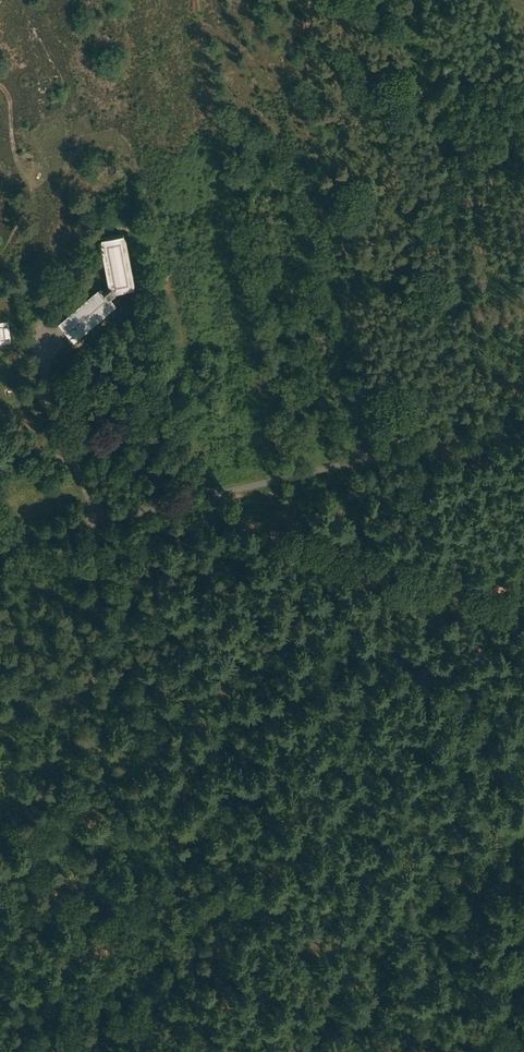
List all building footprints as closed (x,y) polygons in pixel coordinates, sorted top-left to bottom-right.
[(115,306),(107,296),(115,290),(132,286),(133,281),(125,238),(122,233),(101,236),(100,242),(109,286),(102,291),(100,288),(59,324),(74,341),(115,306)] [(10,341),(8,321),(0,322),(0,342),(10,341)]
